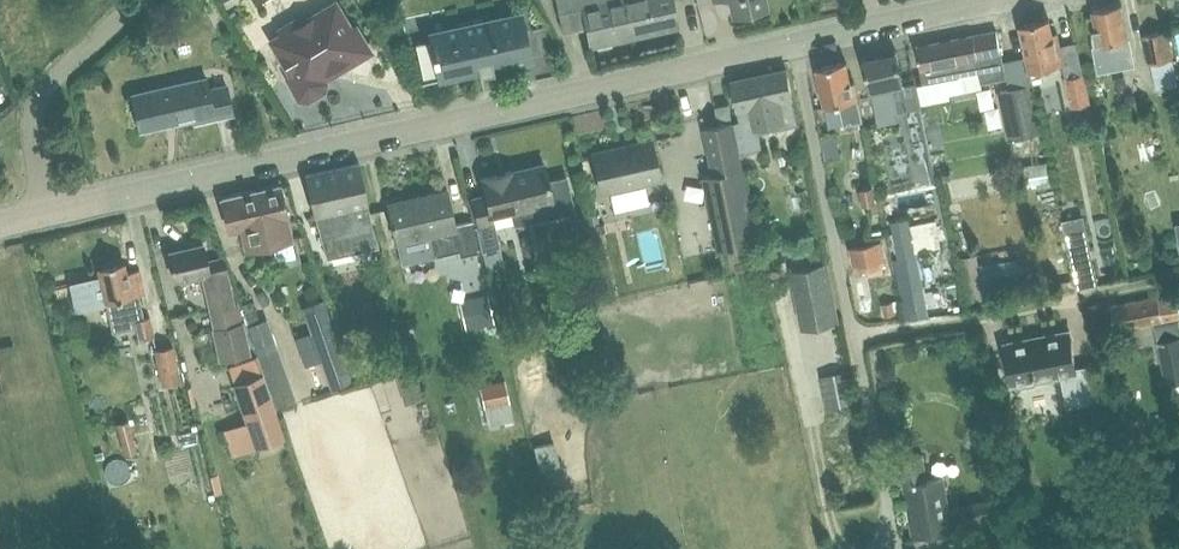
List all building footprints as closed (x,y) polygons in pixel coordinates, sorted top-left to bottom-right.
[(19,14),(36,0),(7,0),(19,14)] [(627,0),(556,0),(561,23),(585,18),(590,44),(594,44),(598,48),(611,45),(614,39),(634,35),(627,0)] [(634,35),(678,25),(672,0),(627,0),(634,35)] [(732,13),(766,6),(765,0),(729,0),(732,13)] [(335,1),(304,20),(302,15),(278,29),(281,34),(271,40),(291,74),(290,81),(299,97),(307,98),(322,89),(325,81),(321,74),(342,62),(344,66),(370,51),(355,26),(351,28),(335,1)] [(1092,28),(1095,52),(1099,70),(1113,67),(1110,54),(1131,50),(1129,38),(1122,3),(1093,9),(1097,27),(1092,28)] [(228,25),(219,11),(207,18),(215,32),(228,25)] [(529,58),(520,13),(482,21),(481,16),(458,22),(459,27),(431,33),(436,57),(420,61),(424,79),(421,80),(421,82),(479,69),(480,73),(481,73),(481,71),(492,69),(492,71),(494,70),(493,66),(529,58)] [(1062,64),(1071,106),(1090,102),(1077,41),(1060,45),(1058,32),(1053,33),(1050,19),(1020,25),(1031,76),(1050,71),(1049,68),(1062,64)] [(1006,78),(997,30),(916,46),(924,84),(958,77),(957,76),(980,72),(982,82),(1006,78)] [(1149,60),(1173,55),(1168,30),(1144,35),(1149,60)] [(897,51),(864,58),(869,82),(878,119),(878,122),(898,117),(894,103),(893,103),(889,86),(891,85),(904,82),(902,74),(897,51)] [(847,61),(817,68),(825,106),(840,103),(844,125),(863,121),(855,81),(851,82),(847,61)] [(760,132),(756,113),(772,109),(771,103),(793,98),(787,69),(733,81),(739,110),(744,135),(760,132)] [(206,77),(132,93),(140,129),(194,117),(195,121),(232,113),(226,85),(209,89),(206,77)] [(1031,84),(998,91),(1009,139),(1042,132),(1031,84)] [(716,106),(719,119),(732,117),(729,103),(716,106)] [(906,112),(919,175),(923,174),(924,180),(936,177),(922,109),(906,112)] [(788,133),(785,120),(772,124),(775,136),(788,133)] [(703,182),(721,250),(759,242),(735,149),(729,126),(701,133),(707,156),(713,179),(703,182)] [(660,178),(651,139),(593,152),(602,191),(660,178)] [(372,227),(368,202),(359,163),(305,174),(314,215),(316,215),(326,256),(330,255),(369,247),(378,245),(372,227)] [(1047,163),(1024,166),(1028,190),(1051,186),(1047,163)] [(510,204),(514,223),(529,220),(526,206),(552,201),(557,200),(560,214),(574,211),(566,177),(548,181),(544,164),(512,171),(512,170),(482,176),(486,193),(472,197),(478,220),(479,224),(476,225),(482,250),(499,246),(494,221),(491,208),(510,204)] [(286,215),(285,209),(279,185),(222,198),(229,230),(240,228),(244,249),(291,240),(286,215)] [(876,205),(873,186),(860,188),(862,207),(876,205)] [(389,206),(394,230),(397,244),(430,237),(435,255),(459,249),(460,255),(479,250),(473,220),(455,224),(447,189),(415,196),(416,200),(389,206)] [(892,221),(899,256),(916,253),(909,217),(892,221)] [(633,255),(651,255),(649,220),(632,220),(633,255)] [(883,240),(874,242),(851,247),(855,265),(867,263),(883,260),(887,259),(883,240)] [(176,279),(182,283),(196,279),(199,274),(202,273),(206,291),(212,290),(217,310),(210,311),(220,359),(249,353),(239,305),(234,306),(223,257),(207,260),(203,243),(168,251),(174,279),(176,279)] [(1088,246),(1069,250),(1077,288),(1097,284),(1088,246)] [(894,257),(901,292),(906,291),(923,288),(916,253),(899,256),(894,257)] [(124,261),(98,266),(105,301),(106,301),(113,331),(137,326),(140,340),(154,337),(150,315),(144,317),(139,293),(145,292),(139,268),(126,271),(124,261)] [(801,325),(815,323),(838,319),(831,265),(807,269),(792,270),(801,325)] [(487,294),(454,302),(461,330),(494,322),(487,294)] [(1178,318),(1178,304),(1178,297),(1160,300),(1159,296),(1111,306),(1116,330),(1157,322),(1160,340),(1159,340),(1167,383),(1178,380),(1178,319),(1178,318)] [(896,314),(894,301),(883,303),(885,315),(896,314)] [(255,308),(243,312),(247,323),(259,319),(255,308)] [(247,323),(246,323),(258,355),(278,348),(267,316),(259,319),(247,323)] [(321,333),(335,372),(349,367),(335,328),(321,333)] [(1072,329),(1003,340),(1011,386),(1017,385),(1017,386),(1036,383),(1035,381),(1062,377),(1074,375),(1078,402),(1096,399),(1091,364),(1078,366),(1072,329)] [(155,348),(162,384),(180,380),(173,345),(155,348)] [(258,355),(263,372),(275,407),(296,399),(278,348),(258,355)] [(383,364),(392,391),(411,386),(403,358),(383,364)] [(285,436),(275,407),(263,372),(232,382),(254,447),(285,436)] [(845,372),(818,378),(824,407),(851,401),(845,372)] [(479,383),(488,425),(514,420),(505,378),(479,383)] [(144,404),(133,406),(135,416),(146,414),(144,404)] [(210,415),(219,442),(239,435),(230,408),(210,415)] [(116,421),(125,454),(137,451),(128,418),(116,421)] [(525,461),(547,456),(540,428),(518,433),(525,461)] [(923,455),(899,459),(913,538),(937,533),(954,530),(952,523),(964,520),(1002,513),(1002,511),(1000,506),(999,496),(960,503),(961,506),(950,508),(944,477),(928,480),(924,454),(923,455)] [(1099,502),(1101,512),(1117,510),(1115,499),(1099,502)]
